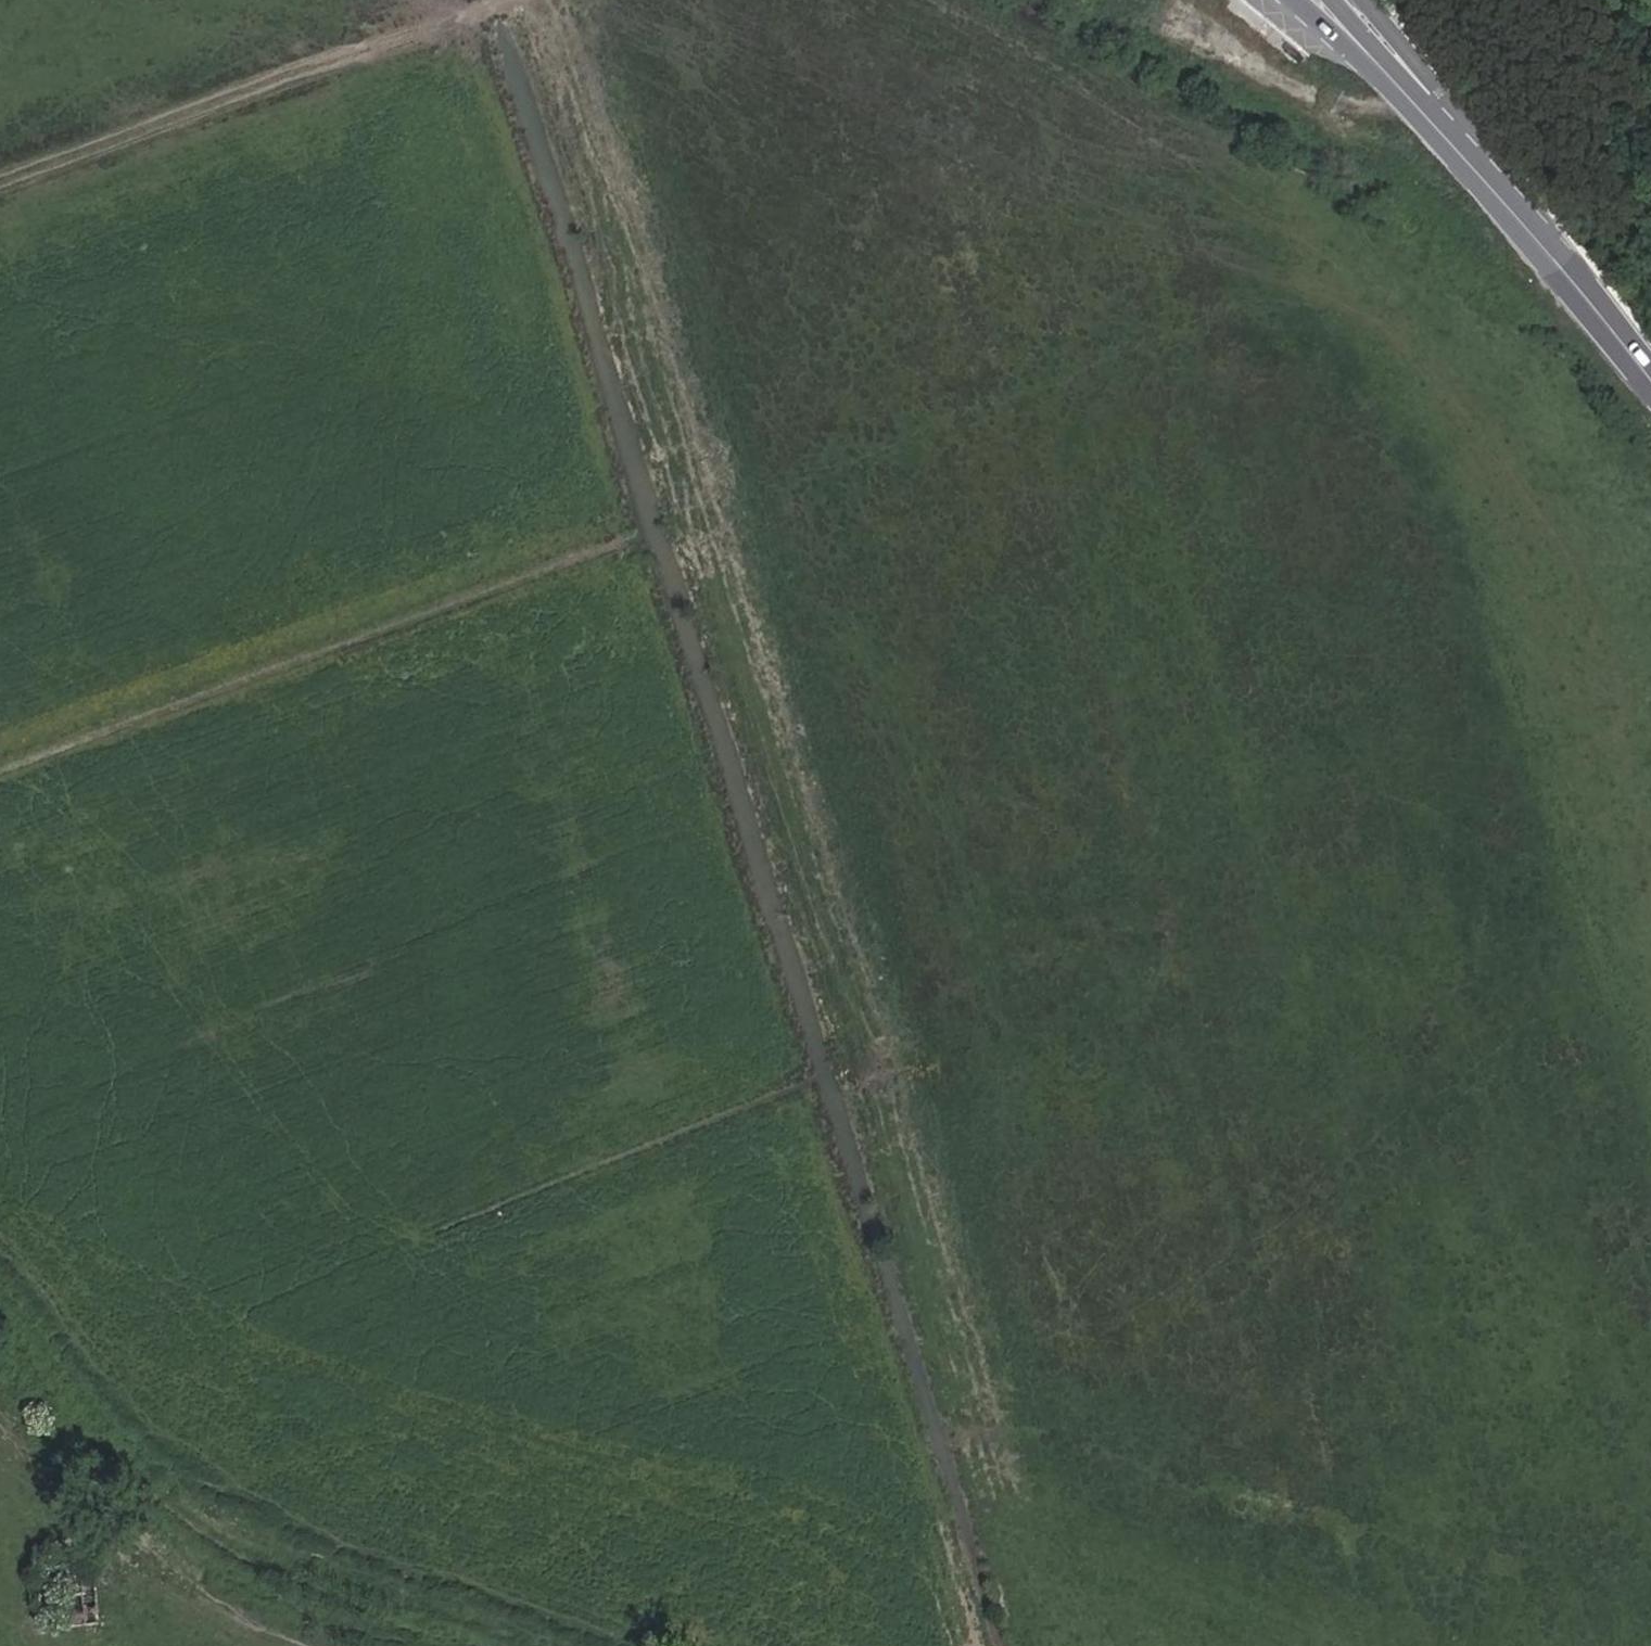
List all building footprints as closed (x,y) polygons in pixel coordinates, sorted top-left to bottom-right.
[(102,1620),(98,1560),(66,1562),(65,1544),(37,1545),(43,1623),(102,1620)]
